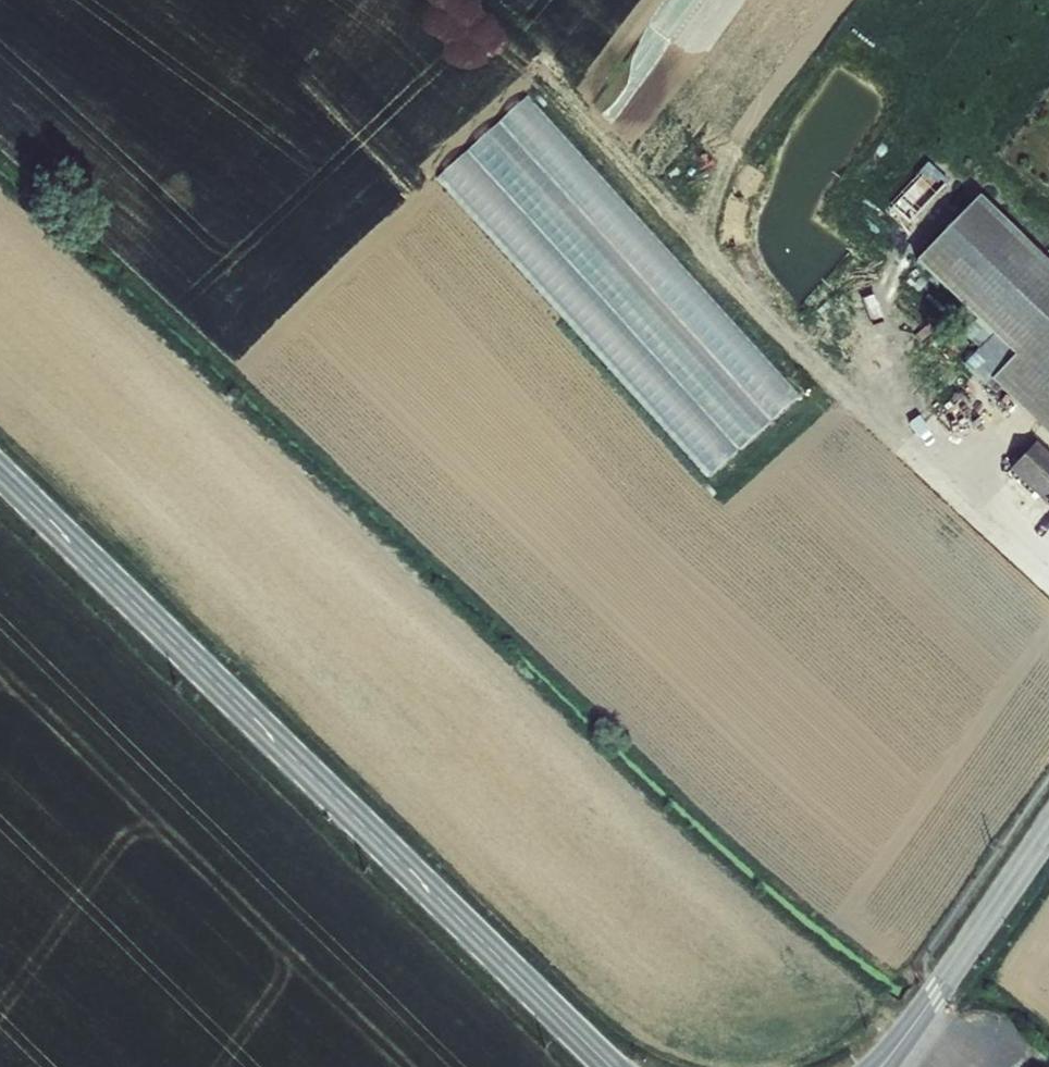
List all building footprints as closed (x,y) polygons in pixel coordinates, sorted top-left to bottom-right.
[(978,196),(917,260),(995,334),(966,365),(987,384),(993,379),(1048,434),(1048,264),(978,196)] [(1037,442),(1010,470),(1048,507),(1048,454),(1037,442)]
